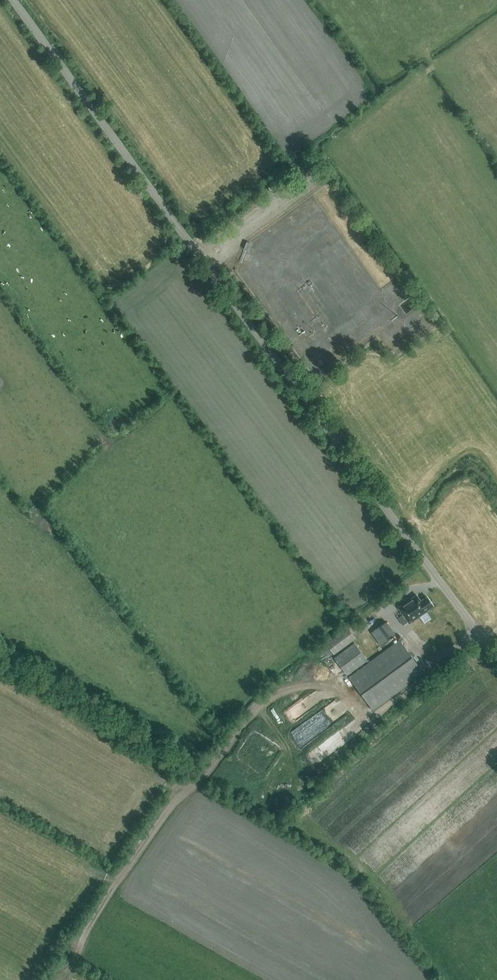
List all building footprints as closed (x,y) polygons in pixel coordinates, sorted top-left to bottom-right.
[(398,608),(409,624),(427,611),(427,610),(433,606),(426,597),(420,601),(416,595),(398,608)] [(385,621),(371,632),(381,646),(384,644),(395,635),(385,621)] [(327,644),(335,654),(356,638),(348,627),(327,644)] [(350,678),(361,692),(374,710),(425,672),(400,640),(350,678)] [(348,675),(361,665),(368,660),(361,651),(355,643),(335,658),(348,675)] [(324,657),(331,652),(326,646),(320,651),(324,657)] [(315,802),(325,795),(321,791),(312,798),(315,802)] [(287,803),(292,799),(289,795),(284,800),(287,803)] [(326,795),(317,801),(319,805),(329,799),(326,795)]
